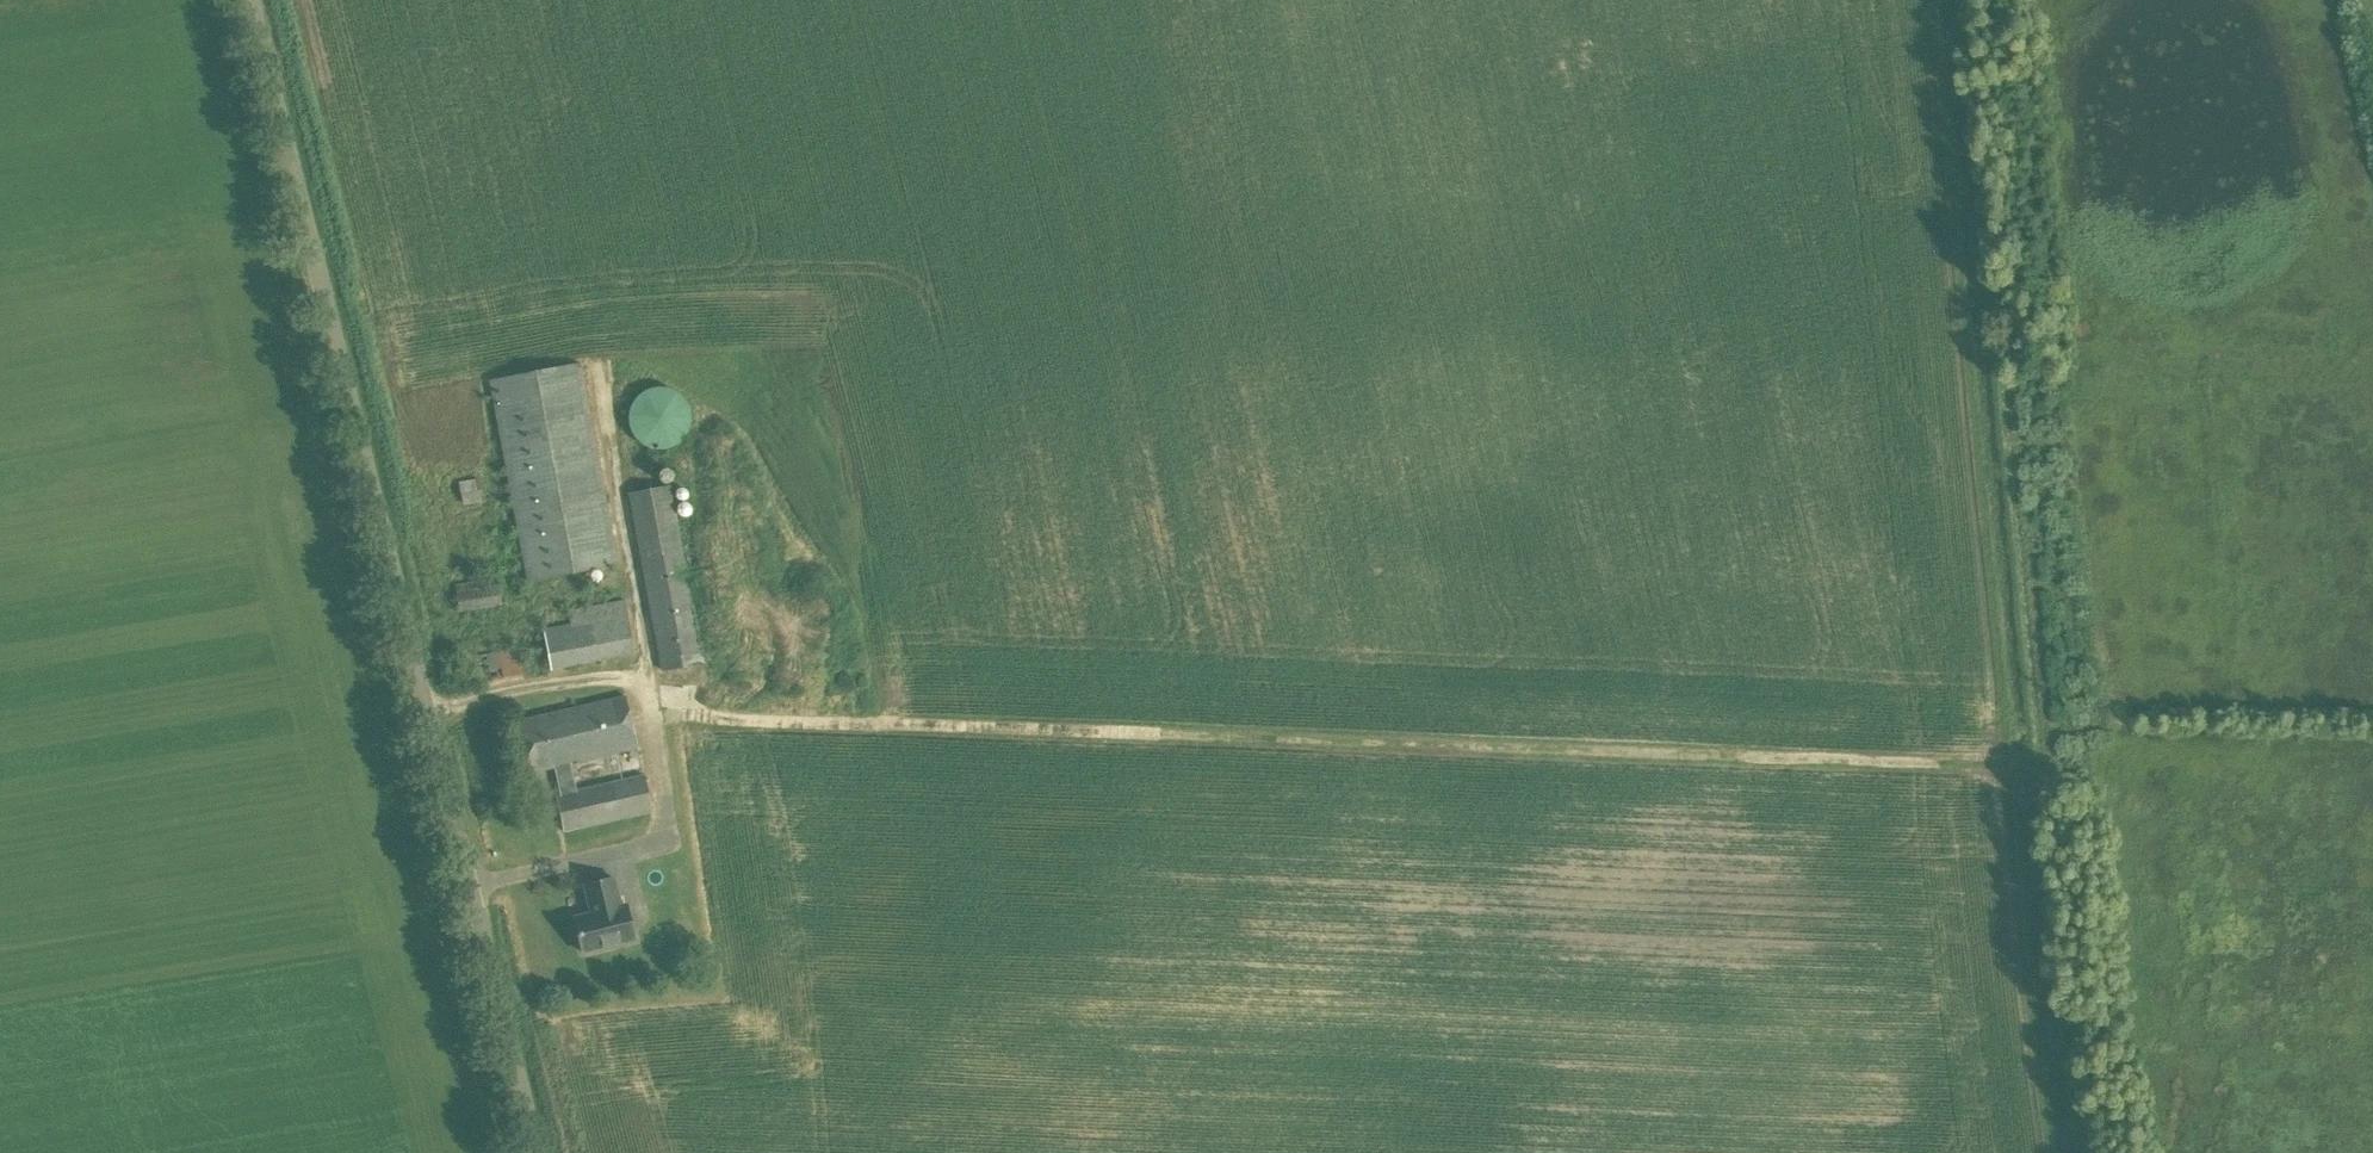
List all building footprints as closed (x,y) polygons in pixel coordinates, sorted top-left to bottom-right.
[(528,581),(618,564),(581,364),(490,381),(528,581)] [(660,450),(662,450),(665,449),(668,449),(670,448),(673,447),(675,446),(678,444),(680,442),(682,441),(684,439),(685,436),(687,434),(688,432),(689,429),(690,427),(690,424),(691,421),(691,418),(691,416),(690,413),(690,410),(689,408),(688,405),(687,403),(685,400),(684,398),(682,396),(680,394),(678,393),(675,391),(673,390),(670,389),(668,388),(665,388),(660,387),(657,387),(654,388),(651,388),(649,389),(646,390),(644,391),(642,393),(639,394),(637,396),(636,398),(634,400),(632,403),(631,405),(630,408),(629,410),(629,413),(628,416),(628,418),(628,421),(629,424),(629,427),(630,429),(631,432),(632,434),(634,436),(636,439),(637,441),(639,442),(642,444),(644,446),(646,447),(649,448),(651,449),(654,449),(657,450),(660,450)] [(479,479),(458,483),(461,495),(481,492),(479,479)] [(664,672),(703,663),(701,651),(669,485),(630,493),(642,558),(661,659),(664,672)] [(460,610),(502,603),(498,579),(456,586),(460,610)] [(551,668),(636,652),(626,600),(569,611),(571,625),(544,631),(551,668)] [(462,685),(523,674),(518,648),(457,659),(462,685)] [(668,680),(670,702),(688,700),(687,678),(668,680)] [(530,772),(556,766),(562,794),(557,795),(565,831),(653,810),(645,774),(576,790),(570,763),(638,747),(626,695),(519,721),(530,772)] [(617,878),(586,884),(591,903),(592,903),(594,912),(575,916),(583,952),(635,940),(627,904),(621,906),(619,897),(621,896),(617,878)]
